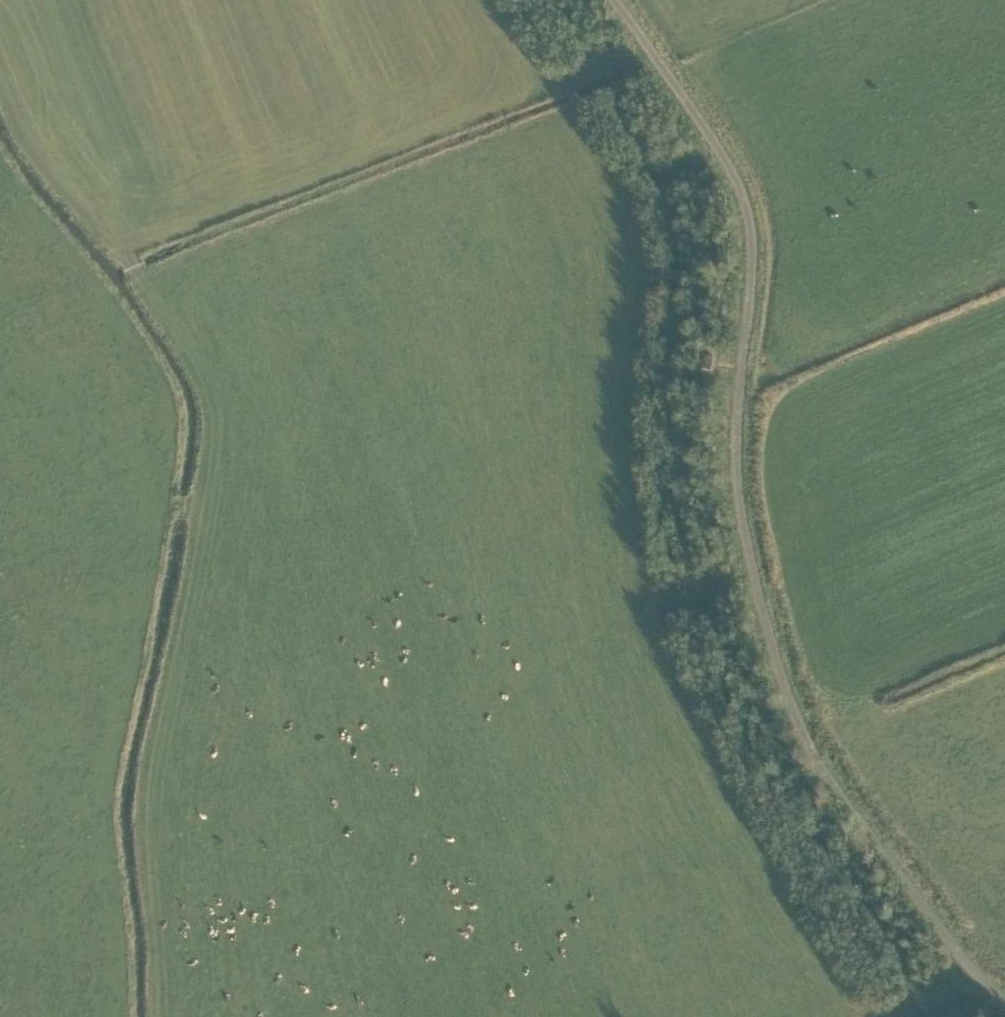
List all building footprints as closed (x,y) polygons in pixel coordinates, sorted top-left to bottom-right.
[(701,370),(711,371),(713,357),(703,356),(701,370)]
